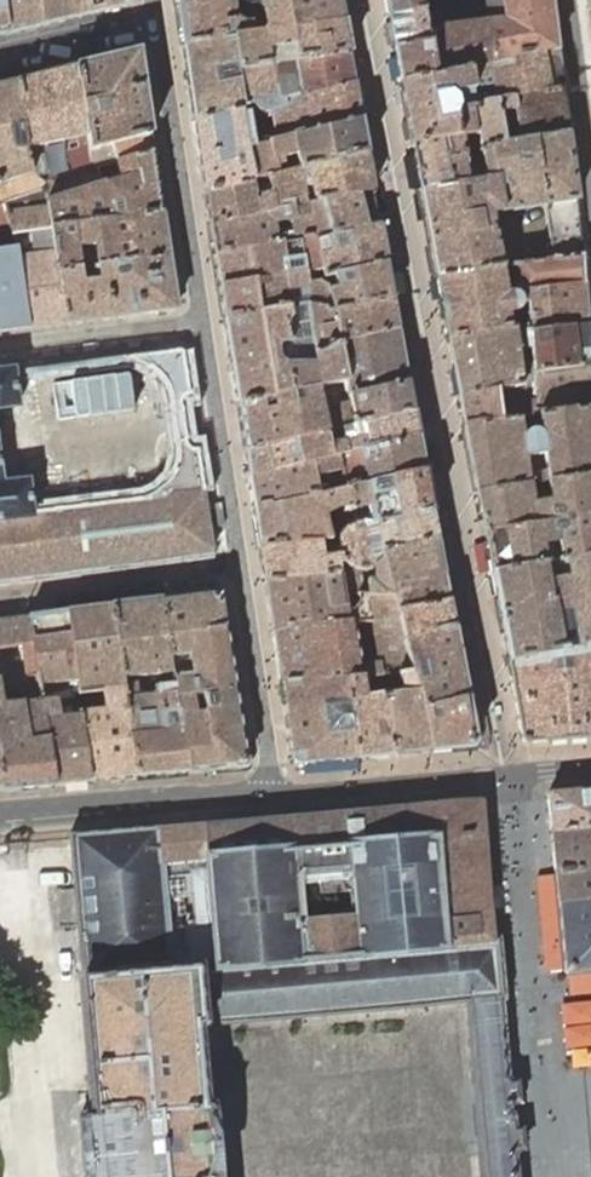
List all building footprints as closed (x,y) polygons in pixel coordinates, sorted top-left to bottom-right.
[(9,33),(4,0),(0,0),(0,35),(9,33)] [(9,33),(42,25),(38,0),(4,0),(9,33)] [(74,18),(72,2),(75,2),(75,0),(38,0),(42,25),(74,18)] [(130,0),(75,0),(75,2),(72,2),(74,18),(128,5),(130,4),(130,1),(130,0)] [(178,7),(183,43),(233,36),(250,34),(248,25),(250,24),(249,20),(246,6),(245,0),(226,0),(178,7)] [(336,0),(284,0),(262,3),(260,4),(262,18),(249,20),(250,24),(248,25),(250,34),(259,32),(340,22),(336,0)] [(387,16),(423,9),(422,0),(384,0),(387,16)] [(556,49),(549,0),(485,0),(489,24),(432,32),(427,32),(429,43),(434,76),(468,68),(487,63),(488,68),(511,58),(556,49)] [(387,16),(393,49),(429,43),(427,32),(425,24),(423,9),(387,16)] [(346,54),(340,22),(259,32),(250,34),(233,36),(239,69),(272,65),(346,54)] [(233,36),(183,43),(194,117),(239,108),(252,106),(256,110),(261,112),(273,111),(279,110),(278,101),(272,65),(239,69),(233,36)] [(393,49),(400,84),(434,76),(429,43),(393,49)] [(495,101),(562,91),(556,49),(511,58),(488,68),(487,63),(468,68),(471,91),(490,88),(493,102),(495,101)] [(135,52),(75,66),(90,170),(152,152),(138,54),(136,53),(135,52)] [(352,83),(346,54),(272,65),(278,101),(298,96),(352,83)] [(75,66),(16,81),(30,175),(44,184),(47,183),(39,147),(77,137),(84,172),(90,170),(75,66)] [(400,84),(411,145),(461,137),(456,110),(468,108),(474,106),(476,106),(482,103),(493,102),(490,88),(471,91),(468,68),(434,76),(400,84)] [(4,203),(45,191),(44,184),(30,175),(16,81),(0,84),(0,204),(4,203)] [(359,121),(352,83),(298,96),(278,101),(279,110),(273,111),(278,140),(359,121)] [(518,142),(567,133),(562,91),(495,101),(493,102),(482,103),(476,106),(474,106),(468,108),(456,110),(461,137),(478,134),(480,148),(481,148),(503,144),(502,136),(511,135),(510,128),(500,129),(498,116),(507,114),(508,117),(511,120),(514,119),(516,134),(518,142)] [(239,108),(194,117),(204,191),(230,187),(253,181),(245,148),(250,146),(246,117),(241,117),(239,108)] [(245,148),(253,181),(256,180),(267,177),(277,175),(274,166),(281,164),(280,157),(294,154),(298,169),(307,167),(307,169),(365,154),(359,121),(278,140),(250,146),(245,148)] [(419,190),(436,279),(499,270),(491,213),(543,205),(546,222),(552,262),(582,257),(578,217),(577,200),(567,133),(518,142),(503,144),(481,148),(480,148),(465,151),(463,151),(460,159),(443,163),(447,185),(419,190)] [(411,145),(419,190),(447,185),(443,163),(460,159),(463,151),(461,137),(411,145)] [(44,184),(45,191),(51,227),(162,214),(152,152),(90,170),(84,172),(47,183),(44,184)] [(371,191),(365,154),(307,169),(307,167),(298,169),(277,175),(267,177),(270,193),(274,211),(277,205),(305,199),(300,177),(309,175),(315,202),(340,197),(371,191)] [(306,204),(315,202),(309,175),(300,177),(305,199),(306,204)] [(230,187),(204,191),(209,223),(274,211),(270,193),(267,177),(256,180),(253,181),(230,187)] [(4,203),(8,218),(16,247),(29,328),(66,323),(57,271),(51,227),(45,191),(4,203)] [(378,225),(371,191),(340,197),(315,202),(306,204),(307,207),(309,214),(314,237),(315,240),(326,238),(348,233),(378,225)] [(274,211),(209,223),(214,253),(294,240),(300,240),(314,237),(309,214),(307,207),(306,204),(305,199),(277,205),(274,211)] [(8,218),(4,203),(0,204),(0,220),(8,218)] [(162,214),(51,227),(57,271),(80,268),(78,248),(100,245),(103,265),(168,257),(162,214)] [(385,264),(378,225),(348,233),(326,238),(315,240),(317,247),(328,245),(330,253),(318,255),(322,269),(324,277),(385,264)] [(294,240),(214,253),(219,286),(304,272),(315,270),(322,269),(318,255),(318,253),(317,247),(315,240),(314,237),(300,240),(294,240)] [(78,248),(80,268),(96,266),(103,265),(100,245),(78,248)] [(328,245),(317,247),(318,253),(318,255),(330,253),(328,245)] [(29,328),(16,247),(0,249),(0,332),(29,328)] [(57,271),(66,323),(176,309),(168,257),(103,265),(96,266),(98,280),(82,282),(80,268),(57,271)] [(436,279),(447,339),(511,329),(508,314),(521,310),(520,305),(519,292),(528,291),(584,284),(582,257),(552,262),(518,267),(502,269),(499,270),(436,279)] [(391,299),(385,264),(324,277),(322,269),(315,270),(317,282),(326,287),(332,313),(391,299)] [(96,266),(80,268),(82,282),(98,280),(96,266)] [(304,272),(219,286),(224,319),(307,303),(332,313),(326,287),(317,282),(315,270),(304,272)] [(568,329),(587,326),(584,284),(528,291),(519,292),(520,305),(521,310),(521,314),(529,313),(530,326),(530,334),(568,329)] [(396,328),(391,299),(332,313),(307,303),(314,348),(339,346),(338,341),(396,328)] [(342,361),(339,346),(314,348),(307,303),(224,319),(237,404),(317,386),(346,380),(345,374),(342,361)] [(447,339),(457,397),(497,389),(523,385),(534,383),(533,374),(571,369),(589,366),(587,326),(568,329),(530,334),(530,326),(515,328),(511,329),(447,339)] [(406,381),(396,328),(338,341),(339,346),(342,361),(357,358),(359,371),(345,374),(346,380),(349,394),(406,381)] [(185,440),(185,439),(186,439),(185,433),(183,419),(181,406),(180,407),(180,405),(183,397),(189,393),(183,352),(181,350),(13,371),(13,369),(0,371),(0,409),(18,407),(14,376),(122,361),(131,362),(143,366),(149,371),(159,380),(165,388),(169,400),(174,435),(176,449),(174,464),(169,476),(162,485),(161,486),(151,493),(141,497),(40,510),(32,512),(27,481),(2,484),(0,472),(0,580),(211,553),(213,550),(207,509),(198,449),(194,449),(188,447),(185,440)] [(342,361),(345,374),(359,371),(357,358),(342,361)] [(590,408),(590,390),(589,366),(571,369),(533,374),(534,383),(536,416),(590,408)] [(317,386),(237,404),(245,452),(325,433),(326,433),(340,429),(355,426),(350,403),(349,394),(346,380),(317,386)] [(412,412),(406,381),(349,394),(350,403),(355,426),(412,412)] [(457,397),(463,426),(503,420),(516,418),(536,416),(534,383),(523,385),(497,389),(457,397)] [(475,493),(529,486),(547,483),(567,480),(590,476),(590,408),(536,416),(516,418),(503,420),(463,426),(475,493)] [(355,426),(340,429),(343,442),(344,446),(345,452),(359,449),(417,436),(412,412),(355,426)] [(325,433),(245,452),(248,477),(345,452),(344,446),(343,442),(340,429),(326,433),(325,433)] [(423,471),(417,436),(359,449),(367,484),(423,471)] [(345,452),(248,477),(253,509),(314,496),(338,490),(348,488),(367,484),(359,449),(345,452)] [(431,513),(423,471),(367,484),(348,488),(352,508),(356,523),(357,523),(360,522),(364,523),(367,524),(368,524),(369,525),(371,525),(372,525),(374,525),(376,525),(377,525),(431,513)] [(483,533),(590,515),(590,476),(567,480),(547,483),(529,486),(475,493),(483,533)] [(314,496),(253,509),(259,546),(321,541),(328,540),(339,540),(340,537),(342,533),(345,529),(349,526),(353,524),(356,523),(352,508),(348,488),(338,490),(314,496)] [(435,536),(431,513),(377,525),(376,525),(374,525),(372,525),(371,525),(369,525),(368,524),(367,524),(364,523),(360,522),(357,523),(356,523),(353,524),(349,526),(345,529),(342,533),(340,537),(339,540),(340,555),(341,557),(342,559),(343,561),(345,562),(346,564),(348,565),(350,567),(352,568),(354,569),(355,569),(367,569),(376,564),(378,562),(379,561),(380,559),(381,557),(381,556),(380,549),(435,536)] [(490,573),(543,563),(559,560),(581,556),(590,554),(590,515),(483,533),(490,573)] [(442,576),(435,536),(380,549),(381,556),(381,557),(380,559),(379,561),(378,562),(376,564),(374,579),(368,579),(368,587),(357,586),(354,569),(352,568),(350,567),(348,565),(346,564),(345,562),(343,561),(342,559),(341,557),(340,555),(336,556),(337,565),(338,573),(341,592),(358,594),(367,594),(394,596),(392,589),(442,576)] [(321,541),(259,546),(264,580),(338,573),(337,565),(336,556),(340,555),(339,540),(328,540),(321,541)] [(507,661),(560,650),(576,648),(590,645),(590,554),(581,556),(559,560),(562,575),(546,579),(543,563),(490,573),(507,661)] [(338,573),(264,580),(272,630),(359,622),(369,621),(399,618),(397,612),(394,596),(367,594),(358,594),(359,601),(362,601),(363,612),(344,614),(341,592),(338,573)] [(447,602),(442,576),(392,589),(394,596),(397,612),(447,602)] [(358,594),(341,592),(344,614),(363,612),(362,601),(359,601),(358,594)] [(161,600),(166,637),(224,627),(220,595),(217,593),(161,600)] [(172,676),(166,637),(161,600),(111,606),(122,683),(172,676)] [(452,628),(447,602),(397,612),(399,618),(403,639),(433,633),(452,628)] [(122,683),(111,606),(66,612),(28,617),(37,673),(39,688),(62,684),(63,690),(71,689),(78,685),(80,695),(104,692),(123,689),(123,687),(122,683)] [(54,785),(42,704),(39,688),(37,673),(28,617),(0,621),(0,762),(4,790),(54,785)] [(359,622),(272,630),(280,686),(347,679),(361,678),(380,676),(393,674),(412,673),(403,639),(399,618),(369,621),(378,666),(359,668),(354,639),(362,637),(359,622)] [(224,627),(166,637),(172,676),(172,680),(175,694),(175,699),(201,694),(234,689),(224,627)] [(465,698),(452,628),(433,633),(403,639),(412,673),(422,708),(465,698)] [(507,661),(522,741),(522,742),(523,742),(524,743),(525,743),(590,737),(590,645),(576,648),(560,650),(507,661)] [(422,708),(412,673),(393,674),(380,676),(384,694),(393,737),(393,755),(431,751),(428,732),(422,708)] [(353,721),(358,758),(393,755),(393,737),(384,694),(380,676),(361,678),(347,679),(350,704),(353,721)] [(347,679),(280,686),(292,761),(297,764),(358,758),(353,721),(350,704),(347,679)] [(188,773),(175,699),(175,694),(172,680),(123,687),(123,689),(125,701),(135,777),(161,775),(188,773)] [(89,782),(135,777),(125,701),(123,689),(104,692),(80,695),(75,696),(76,699),(78,715),(79,721),(89,782)] [(246,765),(234,689),(201,694),(175,699),(188,773),(213,771),(244,768),(245,768),(246,767),(246,766),(246,765)] [(473,743),(465,698),(422,708),(428,732),(431,751),(470,748),(473,743)] [(54,785),(89,782),(79,721),(78,715),(76,699),(57,702),(42,704),(54,785)] [(550,832),(582,830),(587,829),(590,829),(590,788),(578,789),(550,791),(549,791),(549,792),(548,792),(548,793),(547,794),(547,795),(550,832)] [(517,1151),(525,1150),(523,1129),(515,1130),(515,1128),(515,1117),(514,1107),(513,1104),(520,1104),(518,1083),(511,1083),(510,1082),(509,1082),(509,1076),(507,1076),(506,1063),(508,1062),(507,1057),(505,1057),(504,1043),(506,1043),(505,1037),(504,1037),(503,1024),(504,1024),(504,1017),(502,1018),(501,1004),(502,1004),(502,999),(503,999),(503,997),(504,997),(503,991),(502,992),(501,980),(503,980),(502,974),(501,974),(500,963),(501,963),(501,957),(499,957),(498,946),(499,946),(499,940),(498,941),(498,939),(495,939),(495,936),(493,936),(491,920),(493,920),(492,908),(490,908),(489,892),(491,891),(489,881),(488,881),(487,878),(489,877),(488,867),(486,867),(486,864),(488,864),(487,853),(485,853),(483,837),(486,836),(484,825),(483,825),(481,809),(483,809),(482,801),(482,800),(481,799),(480,798),(479,798),(478,798),(471,799),(471,800),(456,802),(456,801),(446,801),(446,803),(431,804),(431,803),(422,804),(422,805),(407,806),(406,805),(397,806),(397,807),(382,808),(382,807),(373,808),(372,809),(358,811),(358,809),(349,810),(349,812),(334,813),(333,812),(325,813),(325,814),(310,815),(310,813),(300,814),(300,816),(284,817),(284,816),(274,817),(274,818),(260,820),(260,818),(251,819),(251,820),(236,822),(236,820),(227,821),(227,822),(212,824),(212,822),(203,823),(203,825),(187,826),(187,825),(159,827),(159,826),(69,833),(69,837),(69,839),(73,884),(74,888),(74,891),(77,923),(77,926),(77,931),(79,950),(80,962),(81,972),(82,975),(79,975),(88,1085),(88,1087),(89,1091),(91,1114),(79,1115),(83,1155),(85,1176),(226,1176),(222,1143),(219,1105),(217,1105),(207,1106),(206,1098),(206,1093),(203,1063),(202,1051),(200,1026),(203,1026),(224,1024),(236,1024),(268,1020),(301,1018),(327,1015),(466,1002),(477,1121),(482,1176),(518,1176),(518,1172),(516,1172),(515,1158),(516,1158),(516,1152),(517,1153),(517,1151)] [(554,873),(590,869),(590,829),(587,829),(582,830),(550,832),(554,873)] [(557,904),(590,900),(590,869),(554,873),(557,904)] [(557,904),(563,971),(568,974),(590,972),(590,900),(557,904)]
